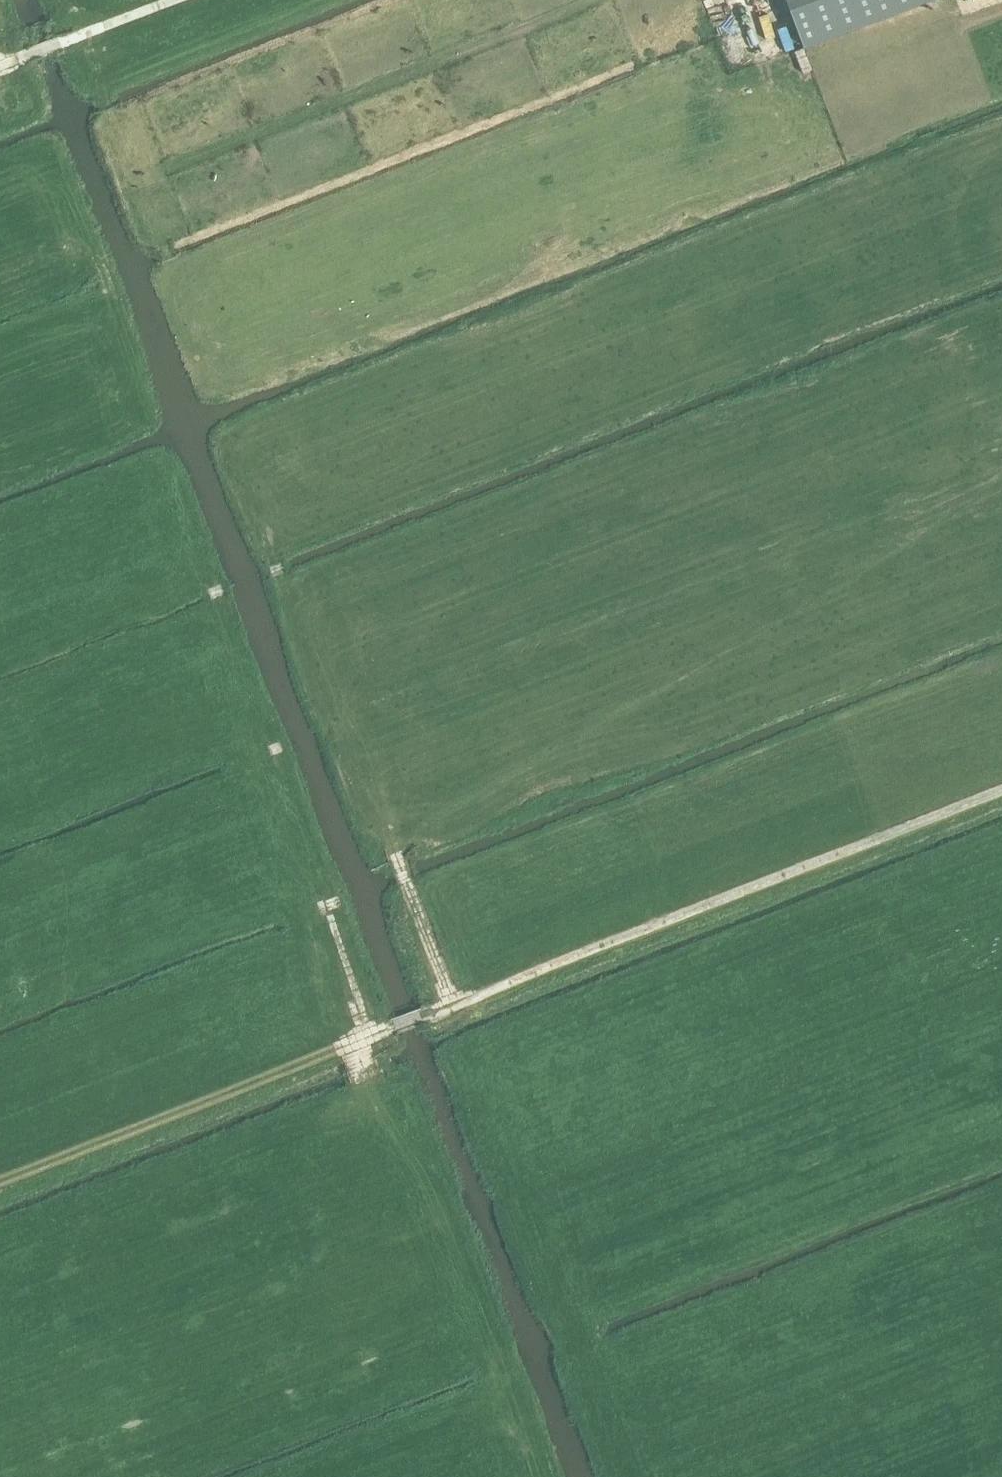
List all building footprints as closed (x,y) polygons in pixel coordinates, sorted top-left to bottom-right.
[(803,47),(933,0),(786,0),(803,47)]
